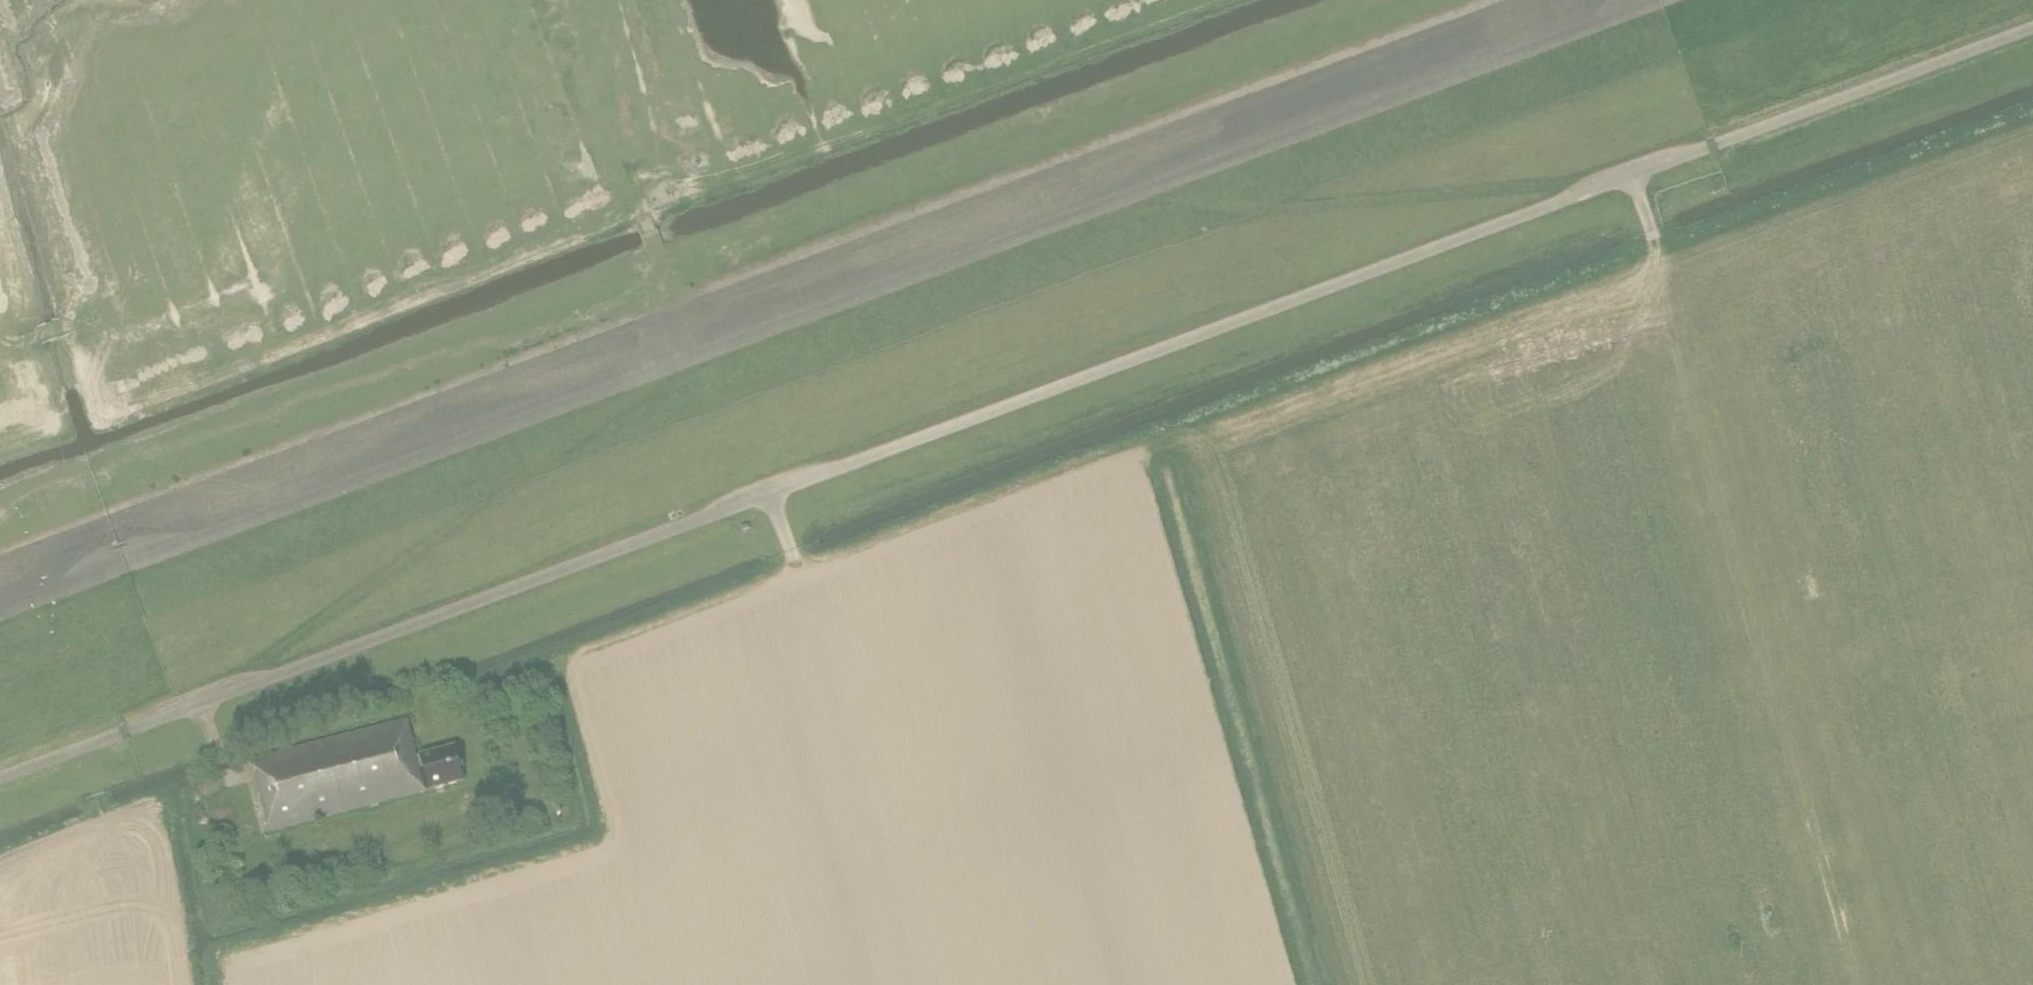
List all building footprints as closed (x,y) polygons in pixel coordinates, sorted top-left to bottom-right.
[(417,755),(408,720),(252,760),(270,831),(426,790),(420,767),(423,766),(429,789),(464,780),(455,746),(417,755)]
